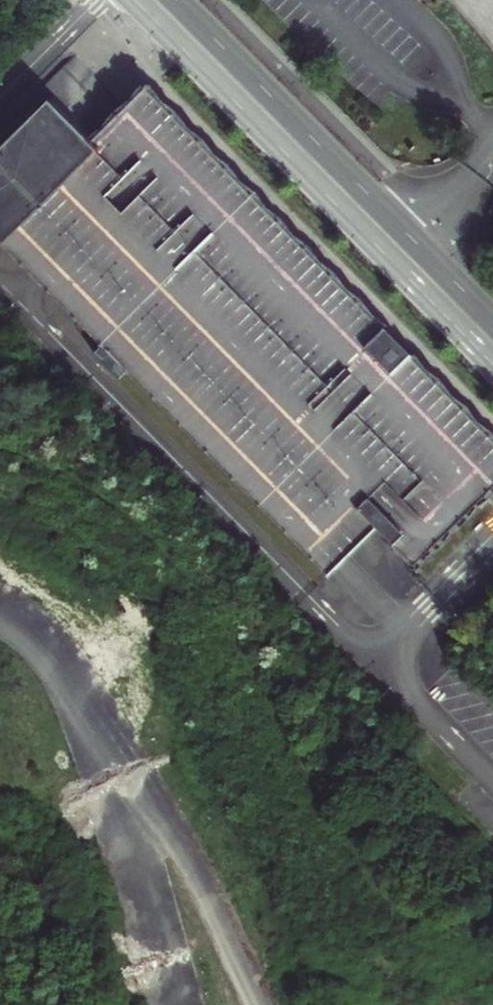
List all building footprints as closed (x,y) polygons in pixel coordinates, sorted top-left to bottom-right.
[(0,163),(0,245),(33,278),(338,579),(386,531),(426,570),(492,501),(492,431),(151,93),(102,143),(60,102),(0,163)]
